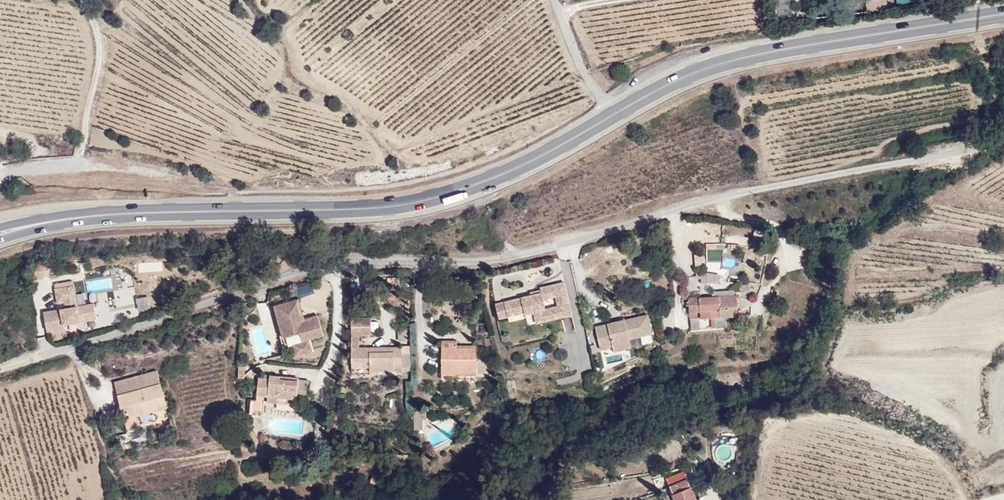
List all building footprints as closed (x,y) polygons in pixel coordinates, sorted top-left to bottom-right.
[(867,9),(888,8),(887,0),(866,0),(867,9)] [(696,267),(705,266),(704,253),(695,254),(696,267)] [(527,309),(527,312),(535,311),(538,322),(575,313),(567,281),(542,287),(543,292),(497,303),(500,316),(527,309)] [(298,296),(313,292),(310,283),(296,287),(298,296)] [(73,287),(55,290),(57,304),(66,302),(67,310),(44,314),(46,333),(63,330),(63,328),(79,325),(79,324),(96,321),(93,305),(77,308),(73,287)] [(135,297),(138,310),(150,308),(148,295),(135,297)] [(307,315),(302,297),(275,304),(284,337),(302,332),(304,340),(295,342),(298,354),(315,349),(312,339),(326,335),(320,312),(307,315)] [(736,310),(735,297),(689,302),(689,314),(736,310)] [(651,332),(646,312),(594,325),(600,348),(611,345),(612,350),(631,346),(629,338),(651,332)] [(370,350),(354,350),(353,368),(400,367),(400,349),(393,349),(393,357),(370,356),(370,350)] [(478,356),(442,356),(443,379),(477,378),(478,356)] [(300,377),(272,374),(271,379),(261,378),(259,393),(278,395),(278,402),(298,405),(300,377)] [(165,380),(122,390),(129,421),(143,417),(141,411),(170,402),(165,380)] [(670,485),(676,499),(698,499),(692,486),(690,487),(687,479),(670,485)]
